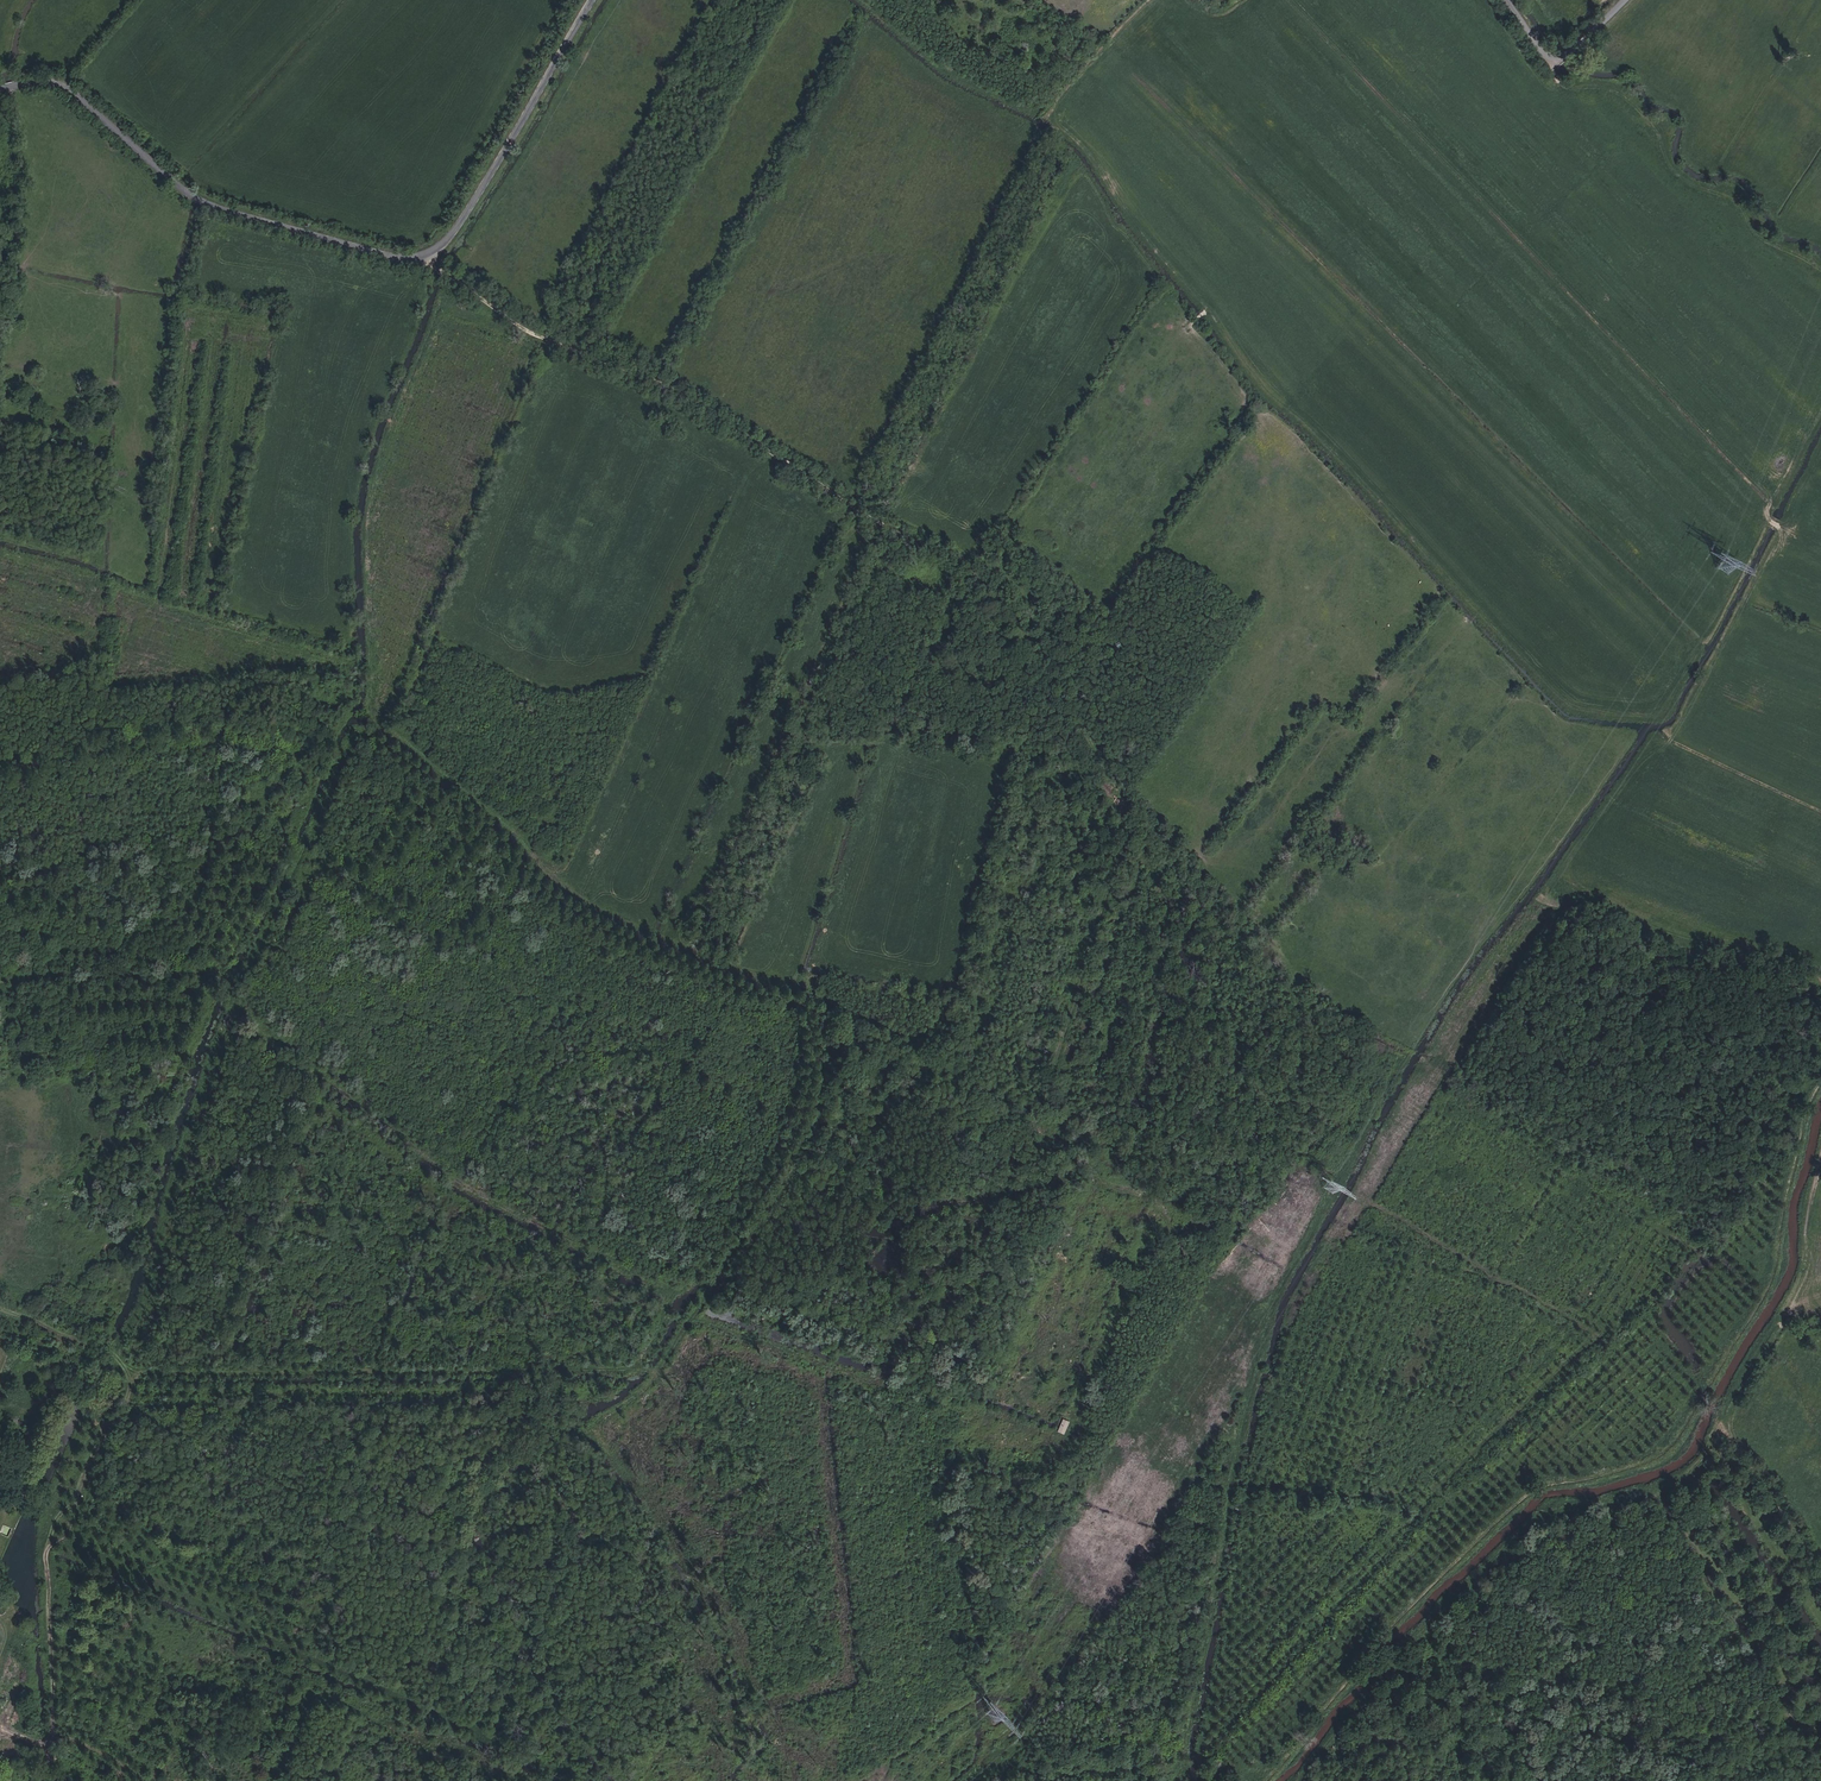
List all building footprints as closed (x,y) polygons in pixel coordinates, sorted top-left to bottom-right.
[(744,604),(740,613),(746,615),(749,607),(744,604)] [(1057,1431),(1064,1434),(1069,1420),(1062,1418),(1057,1431)]
